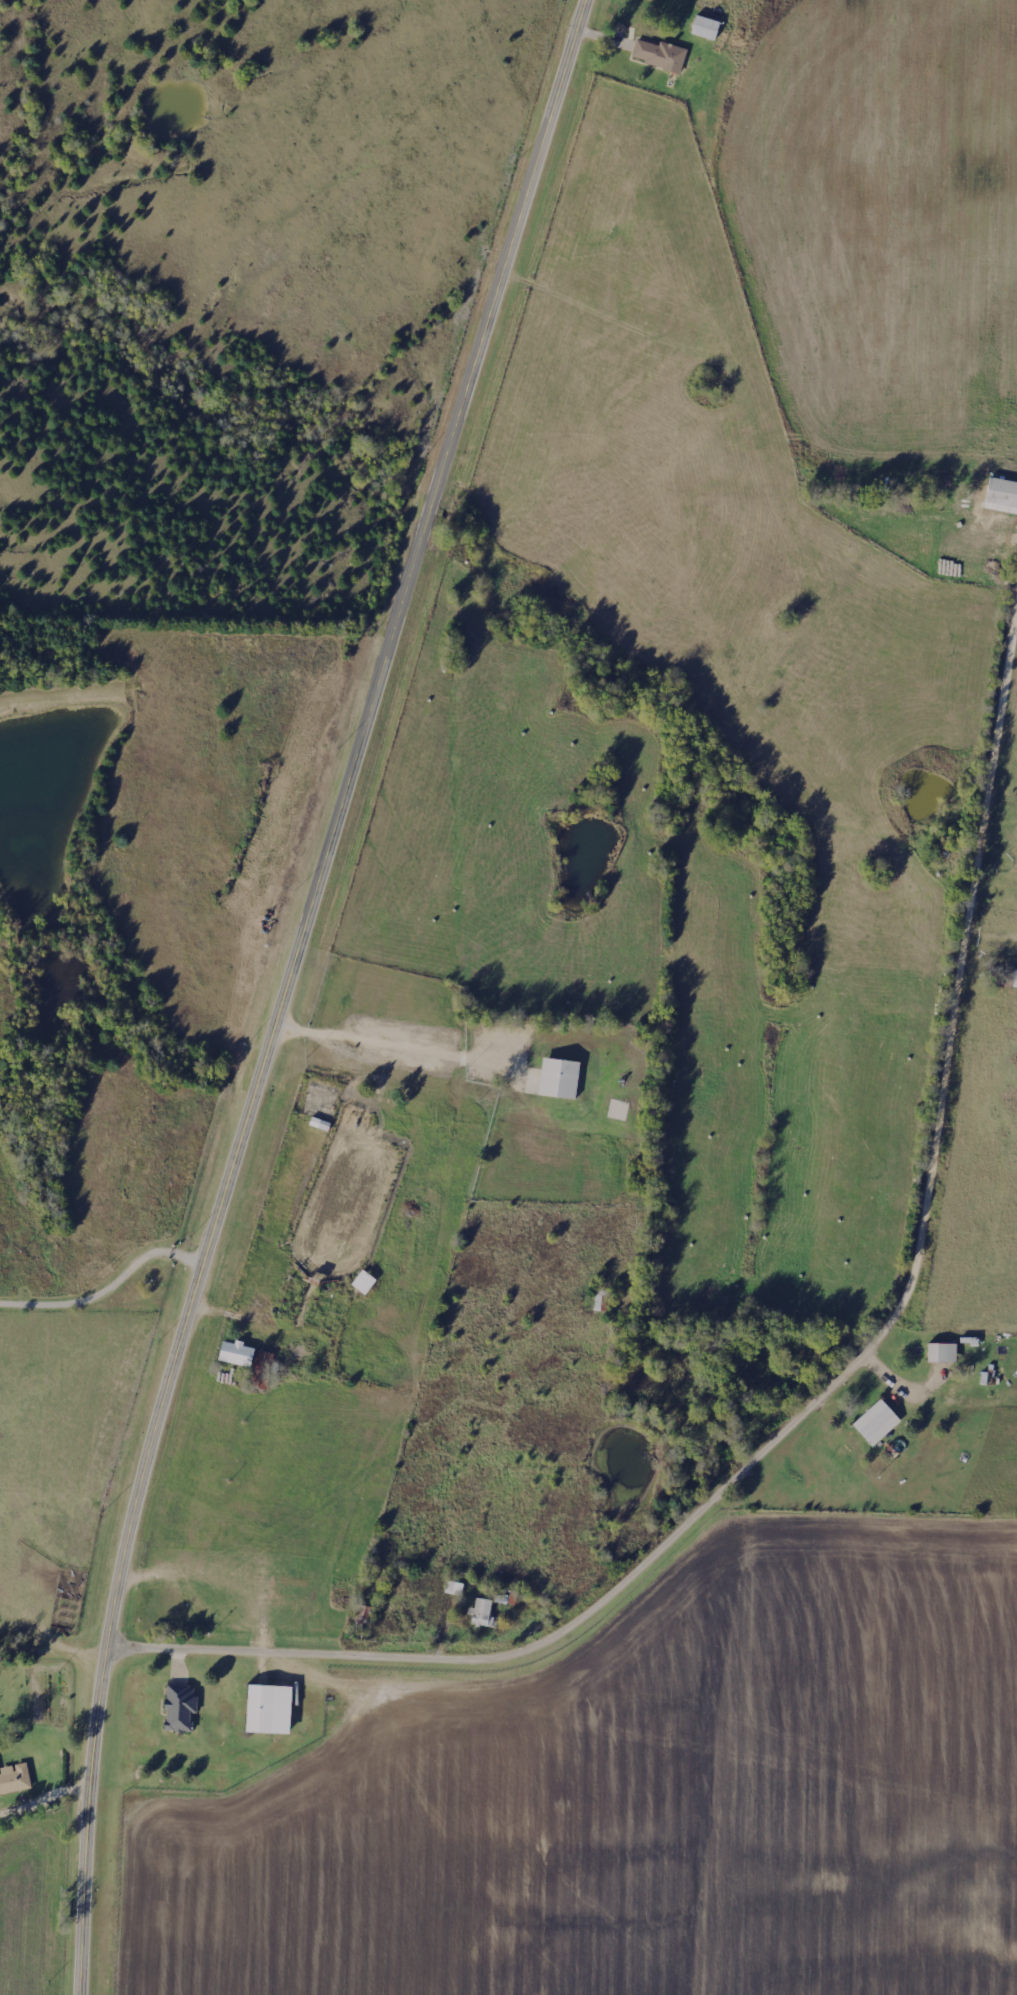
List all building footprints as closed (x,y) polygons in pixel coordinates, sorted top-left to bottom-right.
[(691,33),(715,40),(720,23),(696,15),(691,33)] [(688,50),(660,42),(659,46),(637,40),(631,58),(681,73),(688,50)] [(991,478),(986,503),(1016,509),(1016,483),(991,478)] [(576,1099),(580,1062),(543,1058),(539,1096),(576,1099)] [(366,1295),(377,1280),(362,1270),(351,1285),(366,1295)] [(219,1362),(251,1366),(254,1348),(243,1347),(244,1343),(222,1340),(219,1362)] [(928,1362),(957,1363),(957,1344),(929,1344),(928,1362)] [(273,1353),(257,1351),(252,1387),(268,1390),(273,1353)] [(852,1426),(873,1448),(901,1421),(881,1399),(852,1426)] [(492,1601),(476,1599),(475,1609),(473,1609),(471,1625),(497,1628),(498,1619),(490,1617),(492,1601)] [(290,1735),(292,1687),(248,1685),(246,1733),(290,1735)] [(191,1732),(192,1714),(197,1715),(198,1697),(194,1697),(194,1690),(176,1689),(176,1687),(168,1687),(167,1704),(168,1704),(166,1731),(191,1732)] [(27,1763),(14,1766),(0,1769),(0,1795),(32,1790),(27,1763)]
